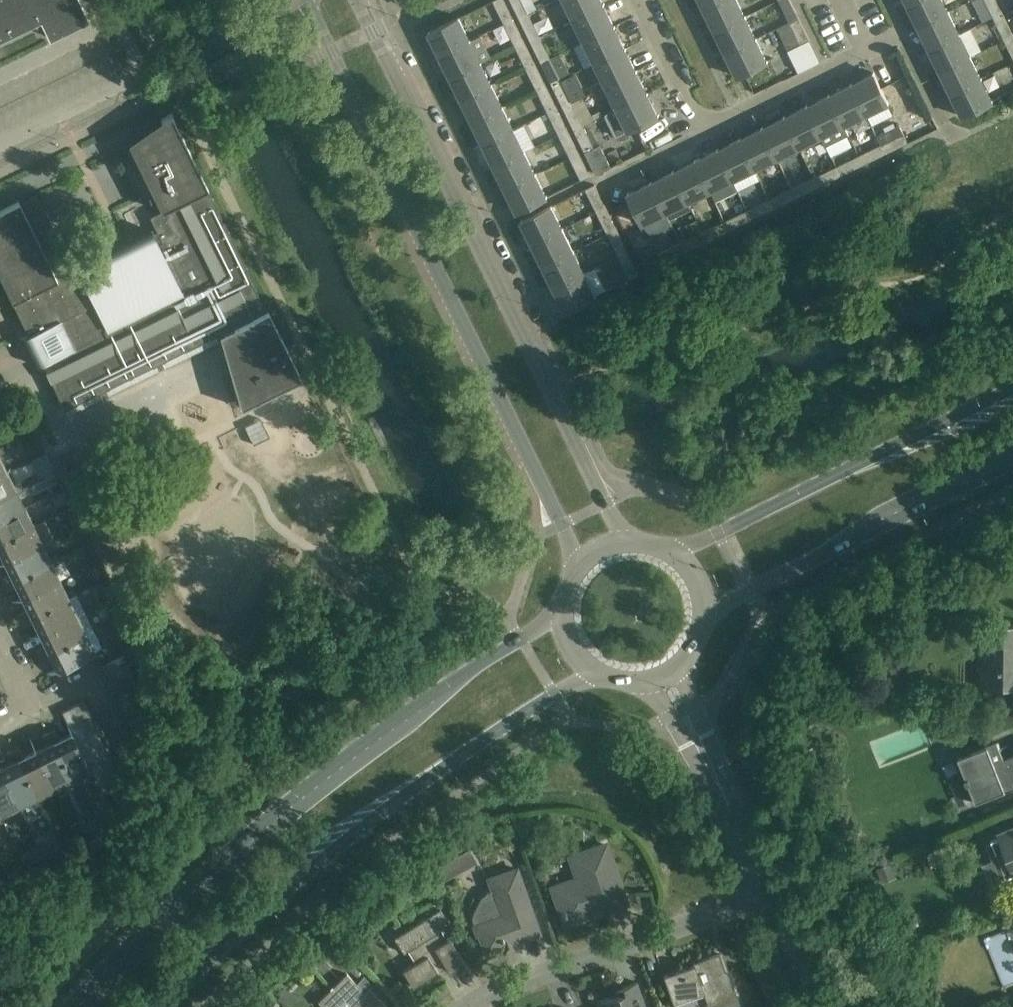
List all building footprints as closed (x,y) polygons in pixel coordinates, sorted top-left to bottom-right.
[(40,19),(49,37),(88,18),(79,0),(0,0),(0,38),(40,19)] [(513,19),(504,0),(494,0),(493,0),(504,23),(513,19)] [(519,17),(528,13),(522,0),(511,0),(519,17)] [(573,19),(604,3),(602,0),(563,0),(573,19)] [(704,9),(722,0),(699,0),(704,9)] [(746,16),(738,0),(722,0),(704,9),(715,31),(746,16)] [(763,8),(774,30),(777,28),(799,18),(790,0),(779,0),(763,8)] [(918,27),(949,11),(944,0),(916,0),(907,4),(918,27)] [(993,18),(1002,13),(996,0),(985,0),(993,18)] [(604,3),(573,19),(584,41),(615,26),(604,3)] [(918,27),(929,49),(960,34),(949,11),(918,27)] [(519,17),(530,40),(539,35),(528,13),(519,17)] [(993,18),(1004,40),(1012,36),(1012,35),(1002,13),(993,18)] [(757,38),(746,16),(715,31),(726,54),(757,38)] [(461,17),(428,32),(439,55),(472,39),(461,17)] [(810,40),(799,18),(777,28),(788,51),(810,40)] [(515,46),(524,41),(513,19),(504,23),(515,46)] [(584,41),(594,63),(626,48),(615,26),(584,41)] [(929,49),(940,71),(971,56),(960,34),(929,49)] [(541,62),(550,57),(539,35),(530,40),(541,62)] [(1012,58),(1012,36),(1004,40),(1012,58)] [(768,61),(757,38),(726,54),(737,77),(768,61)] [(472,39),(439,55),(450,77),(482,62),(472,39)] [(524,41),(515,46),(526,68),(535,63),(524,41)] [(626,48),(594,63),(605,86),(637,70),(626,48)] [(971,56),(940,71),(950,94),(982,78),(971,56)] [(550,57),(541,62),(552,84),(561,80),(550,57)] [(493,84),(482,62),(450,77),(461,100),(493,84)] [(537,90),(546,86),(535,63),(526,68),(537,90)] [(605,113),(648,92),(637,70),(605,86),(616,108),(605,113)] [(873,72),(851,83),(866,115),(889,104),(873,72)] [(982,78),(950,94),(962,116),(993,101),(982,78)] [(563,106),(572,102),(561,80),(552,84),(563,106)] [(866,115),(851,83),(828,94),(848,135),(849,134),(844,126),(866,115)] [(472,122),(504,106),(493,84),(461,100),(472,122)] [(548,112),(557,108),(546,86),(537,90),(548,112)] [(648,92),(605,113),(616,136),(659,115),(648,92)] [(848,135),(828,94),(806,105),(822,137),(826,146),(848,135)] [(572,102),(563,106),(574,129),(583,124),(572,102)] [(822,137),(806,105),(784,116),(799,148),(822,137)] [(515,129),(504,106),(472,122),(483,144),(515,129)] [(559,135),(568,130),(557,108),(548,112),(559,135)] [(29,335),(42,362),(43,364),(65,409),(224,331),(229,347),(226,349),(231,355),(235,371),(231,373),(241,407),(301,378),(280,335),(278,335),(189,154),(191,153),(171,113),(161,120),(162,123),(146,131),(152,144),(139,150),(156,185),(150,187),(162,210),(150,216),(157,230),(74,271),(35,193),(0,210),(0,277),(29,335)] [(777,159),(799,148),(784,116),(762,127),(777,159)] [(583,124),(574,129),(585,152),(594,147),(583,124)] [(876,135),(885,154),(908,142),(899,124),(876,135)] [(739,138),(755,169),(777,159),(762,127),(739,138)] [(494,167),(526,151),(515,129),(483,144),(494,167)] [(579,153),(568,130),(559,135),(570,157),(579,153)] [(863,165),(885,154),(876,135),(880,145),(858,155),(863,165)] [(732,180),(755,169),(739,138),(717,149),(732,180)] [(614,166),(603,144),(586,153),(597,175),(614,166)] [(710,191),(732,180),(717,149),(695,160),(710,191)] [(505,189),(536,173),(526,151),(494,167),(505,189)] [(579,153),(570,157),(581,180),(590,175),(579,153)] [(863,165),(858,155),(836,166),(841,175),(863,165)] [(710,191),(695,160),(672,171),(688,202),(710,191)] [(841,175),(836,166),(814,177),(818,186),(841,175)] [(650,182),(665,213),(688,202),(672,171),(650,182)] [(547,196),(536,173),(505,189),(516,212),(547,196)] [(792,188),(796,197),(818,186),(814,177),(792,188)] [(650,182),(627,193),(643,224),(644,224),(651,239),(673,228),(665,213),(650,182)] [(594,184),(585,189),(597,212),(606,207),(594,184)] [(774,208),(796,197),(792,188),(769,199),(774,208)] [(747,210),(751,219),(774,208),(769,199),(747,210)] [(521,221),(532,244),(563,228),(552,205),(521,221)] [(608,234),(617,230),(606,207),(597,212),(608,234)] [(729,230),(751,219),(747,210),(725,221),(729,230)] [(707,241),(729,230),(725,221),(702,232),(707,241)] [(574,250),(563,228),(532,244),(543,266),(574,250)] [(628,252),(617,230),(608,234),(619,256),(628,252)] [(684,252),(707,241),(702,232),(680,243),(684,252)] [(684,252),(680,243),(658,254),(662,263),(684,252)] [(585,273),(574,250),(543,266),(554,288),(585,273)] [(639,275),(628,252),(619,256),(630,279),(639,275)] [(652,252),(640,258),(646,271),(659,265),(652,252)] [(596,296),(585,273),(554,288),(565,311),(596,296)] [(261,418),(245,426),(253,444),(269,436),(261,418)] [(0,475),(0,497),(22,486),(20,482),(14,485),(7,471),(0,475)] [(24,507),(18,493),(24,490),(22,486),(0,497),(0,519),(24,507)] [(33,525),(24,507),(0,519),(0,541),(33,525)] [(5,561),(42,543),(53,538),(44,520),(33,525),(0,541),(0,551),(5,561)] [(42,543),(5,561),(11,573),(0,578),(3,584),(57,558),(55,554),(49,557),(42,543)] [(57,558),(3,584),(6,590),(17,585),(23,597),(60,579),(53,565),(59,562),(57,558)] [(18,614),(21,620),(74,594),(72,590),(66,593),(60,579),(23,597),(28,609),(18,614)] [(109,586),(104,589),(109,599),(114,597),(117,596),(111,585),(109,586)] [(84,612),(76,594),(74,594),(21,620),(24,626),(34,621),(40,633),(84,612)] [(36,650),(39,656),(93,630),(84,612),(40,633),(46,645),(36,650)] [(983,626),(983,683),(1012,684),(1012,646),(1012,627),(983,626)] [(102,647),(93,630),(39,656),(42,662),(52,657),(58,669),(95,652),(95,651),(102,647)] [(102,666),(107,677),(129,667),(123,655),(102,666)] [(129,667),(107,677),(112,687),(134,677),(129,667)] [(117,698),(139,687),(134,677),(112,687),(117,698)] [(122,708),(144,697),(139,687),(117,698),(122,708)] [(144,697),(122,708),(127,718),(149,708),(144,697)] [(62,712),(67,722),(88,712),(83,701),(62,712)] [(132,728),(154,718),(149,708),(127,718),(132,728)] [(72,732),(93,722),(88,712),(67,722),(72,732)] [(137,739),(159,728),(154,718),(132,728),(137,739)] [(77,743),(98,732),(93,722),(72,732),(72,733),(77,743)] [(931,747),(921,722),(869,742),(878,767),(931,747)] [(164,738),(159,728),(137,739),(142,749),(164,738)] [(82,753),(77,743),(72,733),(60,739),(55,729),(49,732),(75,786),(80,784),(77,778),(91,771),(88,765),(87,763),(82,753)] [(47,745),(36,751),(54,789),(68,782),(71,788),(75,786),(49,732),(42,735),(47,745)] [(82,753),(104,742),(98,732),(77,743),(82,753)] [(87,763),(109,753),(104,742),(82,753),(87,763)] [(13,749),(39,803),(43,801),(41,795),(54,789),(36,751),(24,757),(19,746),(13,749)] [(995,764),(987,746),(960,757),(977,799),(1012,784),(1012,756),(995,764)] [(0,769),(18,806),(32,799),(35,805),(39,803),(13,749),(7,752),(12,763),(0,769)] [(114,763),(109,753),(87,763),(88,765),(92,774),(114,763)] [(97,784),(119,773),(114,763),(92,774),(97,784)] [(3,821),(7,819),(4,813),(18,806),(0,769),(0,815),(3,821)] [(124,784),(119,773),(97,784),(103,795),(124,784)] [(992,840),(1006,877),(1012,875),(1012,832),(992,840)] [(49,843),(39,848),(43,856),(53,851),(49,843)] [(626,903),(605,845),(571,857),(578,879),(552,888),(565,924),(626,903)] [(446,861),(435,867),(442,881),(453,875),(446,861)] [(880,879),(895,874),(891,862),(876,868),(880,879)] [(539,933),(517,868),(489,878),(494,889),(488,891),(489,894),(484,896),(475,911),(473,918),(475,923),(474,924),(478,935),(481,934),(486,951),(539,933)] [(379,912),(386,922),(395,915),(388,905),(379,912)] [(441,908),(395,937),(404,952),(409,950),(416,961),(403,970),(413,987),(438,971),(433,963),(441,958),(449,971),(465,961),(450,937),(446,939),(441,929),(451,923),(441,908)] [(719,953),(693,962),(694,964),(664,974),(673,1003),(704,993),(709,1006),(731,1006),(741,1004),(735,987),(733,988),(727,970),(725,970),(719,953)] [(1000,980),(1012,980),(1012,960),(1000,960),(1000,980)] [(347,973),(318,1001),(324,1006),(388,1006),(369,987),(365,991),(347,973)] [(637,981),(623,986),(625,992),(597,1002),(599,1006),(646,1006),(637,981)] [(277,1000),(287,1006),(294,994),(284,988),(277,1000)]
